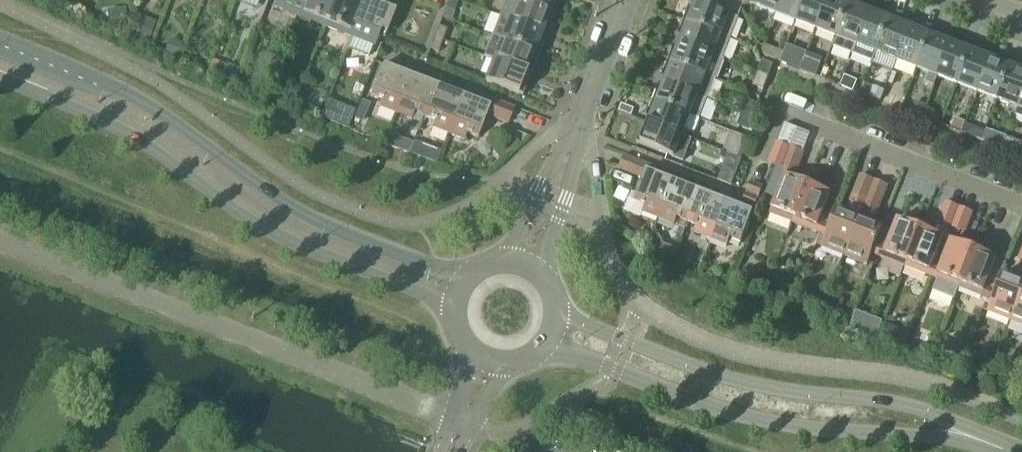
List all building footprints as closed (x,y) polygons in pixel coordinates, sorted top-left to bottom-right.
[(296,17),(302,19),(309,0),(278,0),(274,9),(296,17)] [(335,0),(309,0),(302,19),(325,28),(335,0)] [(325,28),(346,36),(360,0),(335,0),(325,28)] [(387,35),(395,12),(365,0),(360,0),(346,36),(352,39),(347,51),(367,58),(372,46),(375,48),(381,32),(387,35)] [(455,0),(449,0),(445,10),(454,13),(459,1),(455,0)] [(542,34),(544,29),(549,30),(554,16),(514,0),(506,0),(500,17),(542,34)] [(554,16),(560,1),(558,0),(514,0),(554,16)] [(701,5),(697,3),(694,9),(690,7),(684,22),(731,41),(742,12),(740,9),(735,11),(730,0),(703,0),(701,5)] [(745,7),(742,0),(730,0),(735,11),(740,9),(745,7)] [(745,7),(749,5),(776,15),(782,0),(742,0),(745,7)] [(776,15),(796,23),(800,13),(805,0),(782,0),(776,15)] [(828,0),(805,0),(800,13),(796,23),(800,24),(816,31),(828,0)] [(851,1),(849,0),(828,0),(816,31),(836,39),(851,1)] [(853,56),(857,46),(869,13),(864,11),(866,7),(851,1),(836,39),(833,48),(853,56)] [(869,13),(857,46),(877,54),(892,17),(877,11),(875,15),(869,13)] [(542,34),(500,17),(492,38),(539,56),(544,41),(540,39),(542,34)] [(892,17),(877,54),(897,62),(910,29),(905,27),(907,23),(892,17)] [(681,44),(723,61),(731,41),(684,22),(678,37),(683,39),(681,44)] [(434,38),(443,42),(447,30),(439,27),(434,38)] [(910,29),(897,62),(918,70),(932,32),(917,27),(916,31),(910,29)] [(141,28),(136,39),(147,44),(152,33),(141,28)] [(934,87),(938,78),(951,45),(945,43),(947,38),(932,32),(918,70),(928,74),(925,84),(934,87)] [(443,42),(434,38),(430,50),(438,53),(443,42)] [(484,58),(493,61),(526,74),(528,69),(533,71),(539,56),(492,38),(484,58)] [(171,41),(166,54),(178,58),(182,45),(171,41)] [(951,45),(938,78),(958,86),(972,48),(958,42),(956,47),(951,45)] [(668,62),(715,81),(717,82),(725,61),(723,61),(681,44),(679,49),(674,48),(668,62)] [(765,45),(762,52),(764,57),(776,62),(780,64),(783,56),(765,45)] [(784,54),(780,64),(782,64),(792,68),(800,71),(801,72),(807,54),(787,46),(784,54)] [(972,48),(958,86),(978,94),(991,60),(985,58),(987,54),(972,48)] [(216,58),(212,67),(221,71),(225,61),(216,58)] [(998,101),(1013,64),(998,58),(996,62),(991,60),(978,94),(998,101)] [(485,82),(523,97),(529,81),(524,80),(526,74),(493,61),(485,82)] [(665,84),(707,101),(715,81),(668,62),(663,77),(667,79),(665,84)] [(818,66),(806,62),(803,71),(814,75),(818,66)] [(774,67),(763,63),(758,74),(769,79),(774,67)] [(998,101),(1018,109),(1021,99),(1021,67),(1013,64),(998,101)] [(395,115),(410,77),(383,66),(371,97),(382,102),(379,108),(395,115)] [(753,88),(764,92),(769,79),(758,74),(753,88)] [(853,79),(846,76),(841,87),(849,90),(853,79)] [(410,77),(395,115),(411,121),(414,114),(424,118),(436,87),(410,77)] [(653,103),(700,121),(707,101),(665,84),(663,90),(658,88),(653,103)] [(448,135),(463,97),(436,87),(424,118),(435,122),(432,129),(448,135)] [(289,88),(285,97),(296,102),(300,93),(289,88)] [(885,92),(875,89),(872,96),(882,100),(885,92)] [(300,93),(296,102),(308,106),(311,97),(300,93)] [(895,96),(886,93),(882,102),(892,106),(895,96)] [(463,97),(448,135),(464,142),(467,135),(478,139),(487,116),(508,125),(514,110),(492,101),(489,108),(463,97)] [(354,120),(363,124),(370,105),(362,102),(354,120)] [(758,106),(747,102),(742,115),(753,119),(757,108),(758,106)] [(695,134),(700,121),(653,103),(647,117),(652,119),(649,124),(683,138),(685,130),(695,134)] [(917,104),(913,114),(922,117),(926,107),(917,104)] [(347,110),(341,127),(344,128),(348,130),(354,113),(347,110)] [(934,121),(937,113),(928,110),(925,117),(934,121)] [(737,128),(748,132),(753,119),(742,115),(737,128)] [(962,131),(964,124),(955,120),(952,128),(962,131)] [(637,144),(674,159),(683,138),(649,124),(647,130),(643,128),(637,144)] [(986,133),(974,129),(970,137),(982,142),(986,133)] [(387,134),(383,144),(410,155),(414,145),(387,134)] [(745,140),(734,135),(726,155),(729,156),(737,159),(745,140)] [(1001,149),(1004,140),(993,135),(990,145),(1001,149)] [(1007,138),(1002,150),(1021,158),(1021,144),(1007,138)] [(777,144),(769,164),(776,167),(782,169),(790,149),(777,144)] [(411,155),(423,159),(427,150),(415,145),(411,155)] [(793,181),(800,164),(804,154),(803,154),(800,153),(790,149),(782,169),(776,167),(765,195),(776,199),(770,215),(793,224),(800,206),(808,186),(800,183),(793,181)] [(724,168),(733,171),(733,170),(737,159),(729,156),(724,168)] [(645,207),(643,213),(659,220),(674,182),(647,172),(649,167),(624,157),(619,170),(643,180),(634,202),(645,207)] [(861,176),(853,197),(866,202),(874,182),(861,176)] [(674,182),(659,220),(675,226),(678,219),(688,223),(700,193),(674,182)] [(873,225),(880,207),(888,187),(874,182),(866,202),(860,219),(859,219),(845,257),(868,266),(872,255),(882,228),(873,225)] [(744,201),(741,209),(726,203),(712,240),(728,247),(731,240),(742,244),(763,189),(751,184),(747,194),(744,201)] [(800,227),(820,235),(826,237),(836,210),(826,206),(830,195),(808,186),(800,206),(793,224),(800,227)] [(700,193),(688,223),(698,227),(696,234),(712,240),(726,203),(700,193)] [(943,240),(946,242),(951,229),(959,209),(946,204),(933,235),(920,230),(905,268),(928,277),(943,240)] [(959,209),(951,229),(965,235),(973,214),(959,209)] [(826,237),(821,248),(845,257),(859,219),(836,210),(826,237)] [(882,228),(872,255),(877,257),(905,268),(920,230),(897,221),(893,232),(882,228)] [(951,242),(936,280),(937,280),(933,292),(955,300),(959,289),(974,251),(951,242)] [(663,244),(660,251),(673,256),(676,249),(663,244)] [(986,299),(992,302),(1002,275),(992,271),(997,260),(974,251),(959,289),(986,299)] [(988,313),(1010,322),(1021,293),(1021,283),(1002,275),(992,302),(988,313)] [(1010,322),(1021,326),(1021,293),(1010,322)] [(871,318),(866,331),(877,336),(882,322),(871,318)] [(939,341),(935,352),(947,357),(951,345),(939,341)]
